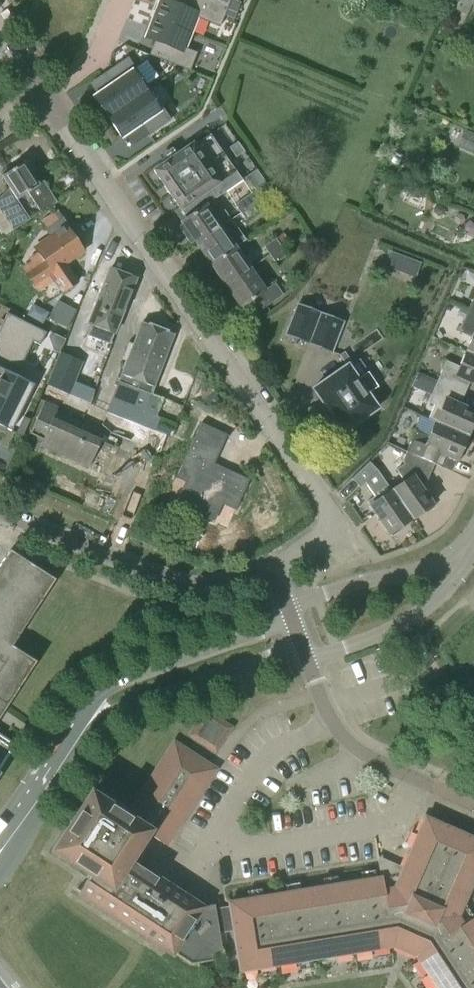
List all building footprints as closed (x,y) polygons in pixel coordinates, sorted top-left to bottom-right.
[(153,17),(191,32),(197,17),(220,26),(227,9),(204,0),(171,0),(170,2),(166,0),(160,0),(153,17)] [(227,9),(230,0),(204,0),(227,9)] [(227,9),(236,12),(239,4),(230,1),(227,9)] [(185,48),(191,32),(153,17),(145,37),(155,41),(149,54),(190,70),(197,52),(185,48)] [(113,83),(93,96),(99,104),(96,106),(103,116),(106,114),(108,117),(146,91),(150,89),(128,57),(106,72),(113,83)] [(159,111),(146,91),(108,117),(122,137),(141,124),(149,135),(171,119),(163,108),(159,111)] [(465,129),(457,146),(473,154),(473,133),(465,129)] [(210,134),(204,138),(157,171),(181,206),(188,201),(189,203),(203,193),(206,197),(213,192),(217,198),(242,180),(257,169),(253,163),(238,173),(210,134)] [(238,141),(229,147),(236,157),(244,151),(238,141)] [(12,231),(29,219),(16,199),(28,192),(41,212),(57,202),(43,180),(38,183),(32,173),(36,170),(31,161),(26,164),(24,161),(1,176),(10,189),(0,197),(0,213),(12,231)] [(257,169),(242,180),(252,193),(235,205),(241,213),(252,205),(273,191),(257,169)] [(196,212),(181,222),(183,225),(180,227),(186,236),(189,234),(196,244),(231,220),(231,219),(224,209),(214,216),(206,205),(217,198),(213,192),(206,197),(203,193),(189,203),(196,212)] [(441,204),(435,206),(434,212),(439,216),(444,214),(446,208),(441,204)] [(257,213),(252,205),(241,213),(246,221),(257,213)] [(0,213),(0,234),(2,237),(12,231),(0,213)] [(37,247),(40,252),(29,258),(31,262),(23,267),(39,291),(56,281),(63,292),(78,282),(65,263),(84,251),(68,226),(67,227),(62,219),(59,221),(54,213),(42,220),(53,236),(37,247)] [(231,220),(196,244),(211,265),(236,248),(235,247),(246,240),(231,219),(231,220)] [(281,247),(276,238),(264,246),(270,255),(281,247)] [(270,255),(275,263),(287,255),(281,247),(270,255)] [(251,269),(236,248),(211,265),(225,286),(251,269)] [(411,258),(405,273),(415,276),(421,262),(411,258)] [(111,269),(89,322),(84,334),(110,344),(136,279),(111,269)] [(265,290),(251,269),(225,286),(240,308),(255,297),(262,309),(283,295),(275,283),(265,290)] [(58,301),(50,318),(68,327),(76,310),(58,301)] [(35,304),(29,316),(42,322),(48,310),(35,304)] [(343,322),(298,304),(286,334),(331,352),(343,322)] [(468,311),(459,331),(472,337),(465,352),(473,355),(473,314),(468,311)] [(21,320),(8,313),(0,329),(0,362),(21,320)] [(0,362),(0,430),(5,433),(8,429),(11,431),(34,384),(23,379),(40,345),(47,348),(54,336),(21,320),(0,362)] [(126,361),(118,382),(119,383),(150,395),(174,334),(142,322),(133,344),(128,342),(121,359),(126,361)] [(48,383),(71,392),(84,359),(61,350),(48,383)] [(437,381),(458,390),(463,379),(473,384),(473,355),(465,352),(459,366),(446,360),(437,381)] [(347,364),(313,388),(323,404),(322,404),(331,417),(332,417),(343,432),(377,408),(368,394),(378,386),(368,371),(357,379),(347,364)] [(82,368),(76,384),(94,391),(100,375),(82,368)] [(420,370),(413,383),(431,391),(437,378),(420,370)] [(437,381),(428,402),(435,405),(428,420),(434,423),(435,422),(467,436),(473,421),(473,422),(473,411),(453,402),(458,390),(437,381)] [(119,383),(108,411),(155,430),(160,417),(156,416),(162,399),(150,395),(119,383)] [(64,392),(59,403),(67,406),(71,395),(64,392)] [(71,395),(67,406),(74,409),(79,398),(71,395)] [(221,410),(196,427),(231,477),(259,458),(230,415),(226,417),(221,410)] [(29,434),(20,457),(41,466),(60,422),(39,413),(33,426),(29,434)] [(101,415),(96,426),(104,429),(109,418),(101,415)] [(109,418),(104,429),(111,432),(116,421),(109,418)] [(178,418),(169,439),(184,445),(193,425),(178,418)] [(60,422),(41,466),(60,474),(58,478),(59,479),(80,431),(60,422)] [(415,430),(406,451),(427,461),(443,468),(448,456),(460,461),(463,452),(461,451),(467,436),(435,422),(434,423),(429,436),(415,430)] [(80,431),(59,479),(79,487),(99,439),(80,431)] [(155,438),(150,449),(158,452),(163,441),(155,438)] [(99,439),(79,487),(98,496),(119,447),(99,439)] [(119,447),(98,496),(119,505),(140,456),(119,447)] [(404,481),(391,490),(411,519),(424,510),(426,512),(434,507),(418,483),(427,461),(406,451),(402,461),(404,463),(396,469),(404,481)] [(369,461),(352,478),(360,487),(366,482),(375,496),(367,501),(392,536),(399,530),(398,528),(411,519),(391,490),(378,470),(369,461)] [(203,482),(194,503),(240,523),(250,502),(203,482)] [(194,503),(185,524),(231,544),(240,523),(194,503)] [(276,508),(273,515),(284,520),(287,512),(276,508)] [(185,524),(176,545),(218,563),(227,543),(231,545),(231,544),(185,524)] [(156,530),(152,540),(161,543),(165,534),(156,530)] [(165,534),(161,543),(170,547),(174,538),(165,534)] [(4,709),(35,661),(11,646),(54,579),(33,566),(9,550),(0,564),(0,716),(4,709)] [(193,737),(211,749),(217,748),(228,731),(227,725),(209,713),(203,715),(192,731),(193,737)] [(14,744),(0,735),(0,766),(14,744)] [(219,933),(214,909),(214,904),(199,907),(127,860),(145,832),(164,844),(206,779),(203,763),(184,751),(168,755),(127,817),(91,794),(54,850),(91,873),(79,891),(191,964),(223,959),(219,933)] [(233,930),(239,971),(393,946),(415,956),(436,987),(473,987),(473,918),(473,917),(463,924),(457,916),(473,879),(473,839),(425,817),(399,875),(390,870),(380,872),(380,877),(228,902),(229,906),(233,930)] [(229,906),(214,909),(219,933),(233,930),(229,906)]
